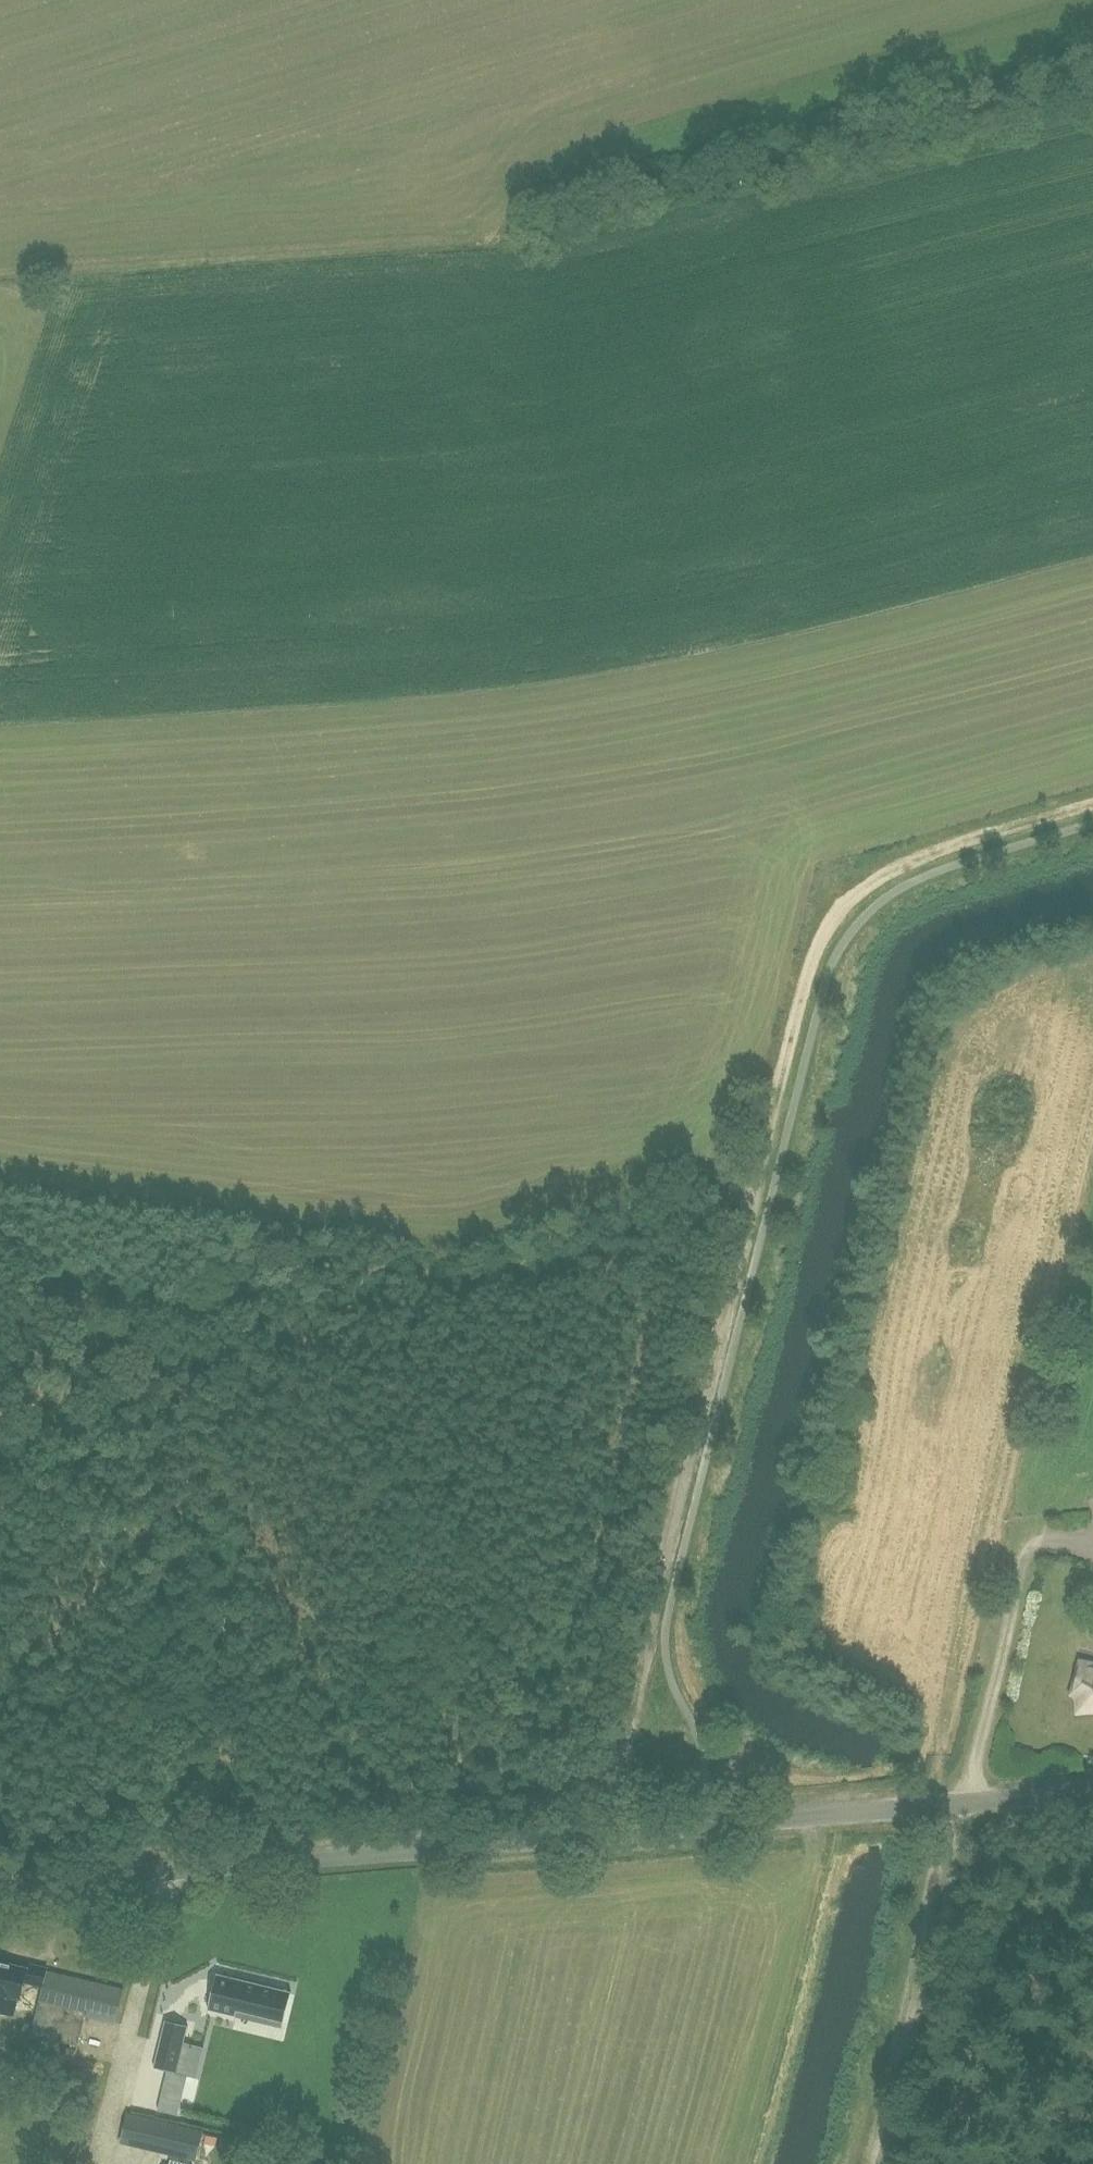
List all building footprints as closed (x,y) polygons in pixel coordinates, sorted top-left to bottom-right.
[(1069,1697),(1071,1697),(1072,1698),(1073,1699),(1073,1700),(1075,1716),(1089,1714),(1092,1714),(1092,1660),(1078,1658),(1068,1696),(1069,1697)] [(50,1972),(50,1971),(46,1970),(46,1969),(10,1960),(9,1964),(0,1962),(0,1992),(20,1996),(24,1981),(43,1986),(46,1987),(50,1972)] [(114,2023),(122,1990),(50,1972),(46,1987),(43,1986),(31,2035),(78,2046),(85,2016),(114,2023)] [(216,1974),(207,2010),(235,2016),(236,2011),(270,2019),(278,1989),(216,1974)] [(188,2026),(165,2020),(159,2042),(182,2048),(188,2026)] [(177,2115),(187,2076),(176,2073),(167,2071),(158,2110),(177,2115)] [(173,2163),(196,2163),(199,2154),(238,2163),(239,2163),(245,2142),(182,2126),(173,2163)]
